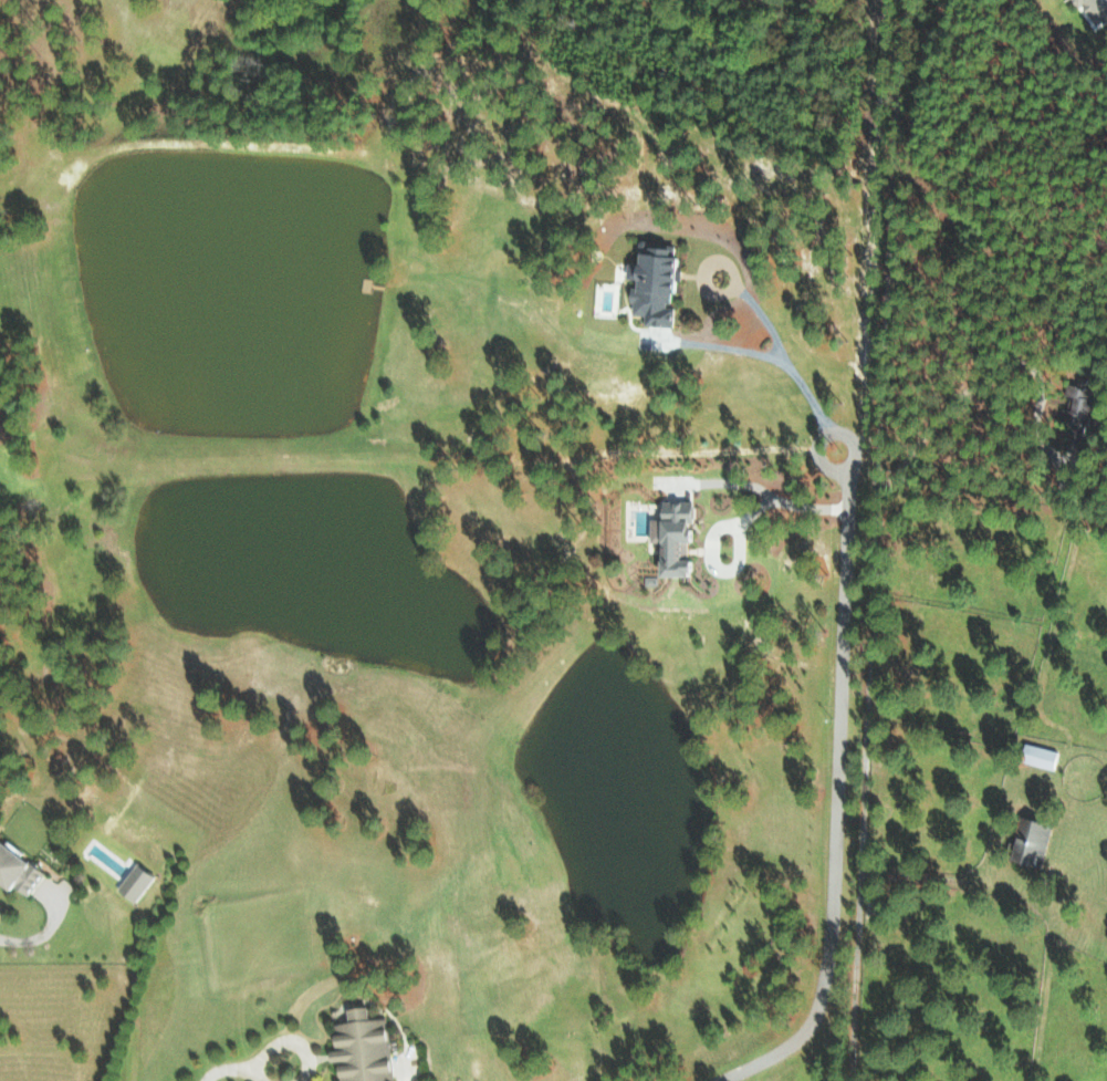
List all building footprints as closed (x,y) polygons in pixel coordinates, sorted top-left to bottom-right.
[(1071,2),(1074,8),(1080,6),(1088,21),(1106,18),(1106,0),(1070,0),(1071,2)] [(669,327),(670,307),(667,307),(671,247),(641,245),(641,253),(630,252),(627,300),(630,301),(629,314),(642,315),(641,325),(669,327)] [(1082,384),(1063,385),(1064,409),(1057,409),(1058,422),(1065,421),(1066,439),(1072,439),(1071,435),(1084,434),(1082,384)] [(652,576),(681,576),(681,522),(688,522),(688,501),(656,501),(656,518),(645,518),(645,542),(652,542),(652,576)] [(1051,767),(1053,748),(1019,745),(1017,763),(1051,767)] [(1037,869),(1049,828),(1016,818),(1004,860),(1037,869)] [(5,884),(24,898),(40,875),(0,846),(0,889),(1,890),(5,884)] [(134,904),(149,874),(129,863),(113,893),(134,904)] [(364,1020),(363,1006),(342,1008),(344,1023),(329,1024),(331,1050),(324,1051),(325,1062),(332,1061),(333,1076),(337,1076),(338,1080),(387,1080),(390,1080),(384,1018),(364,1020)]
